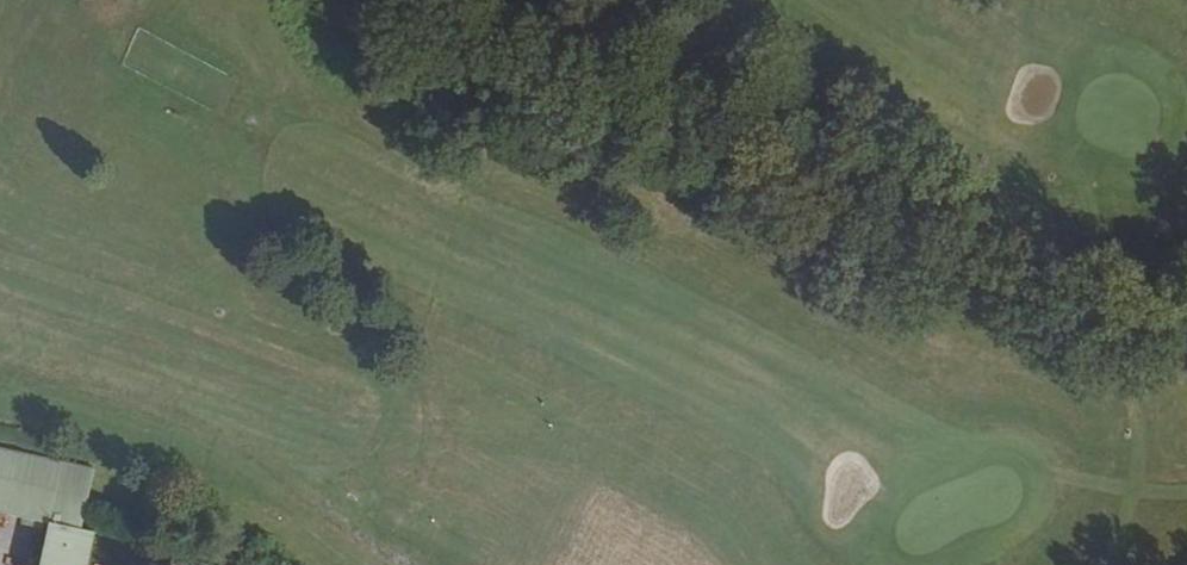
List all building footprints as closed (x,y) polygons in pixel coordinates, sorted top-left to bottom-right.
[(0,453),(0,514),(42,524),(33,564),(83,564),(91,533),(78,530),(91,475),(0,453)]
